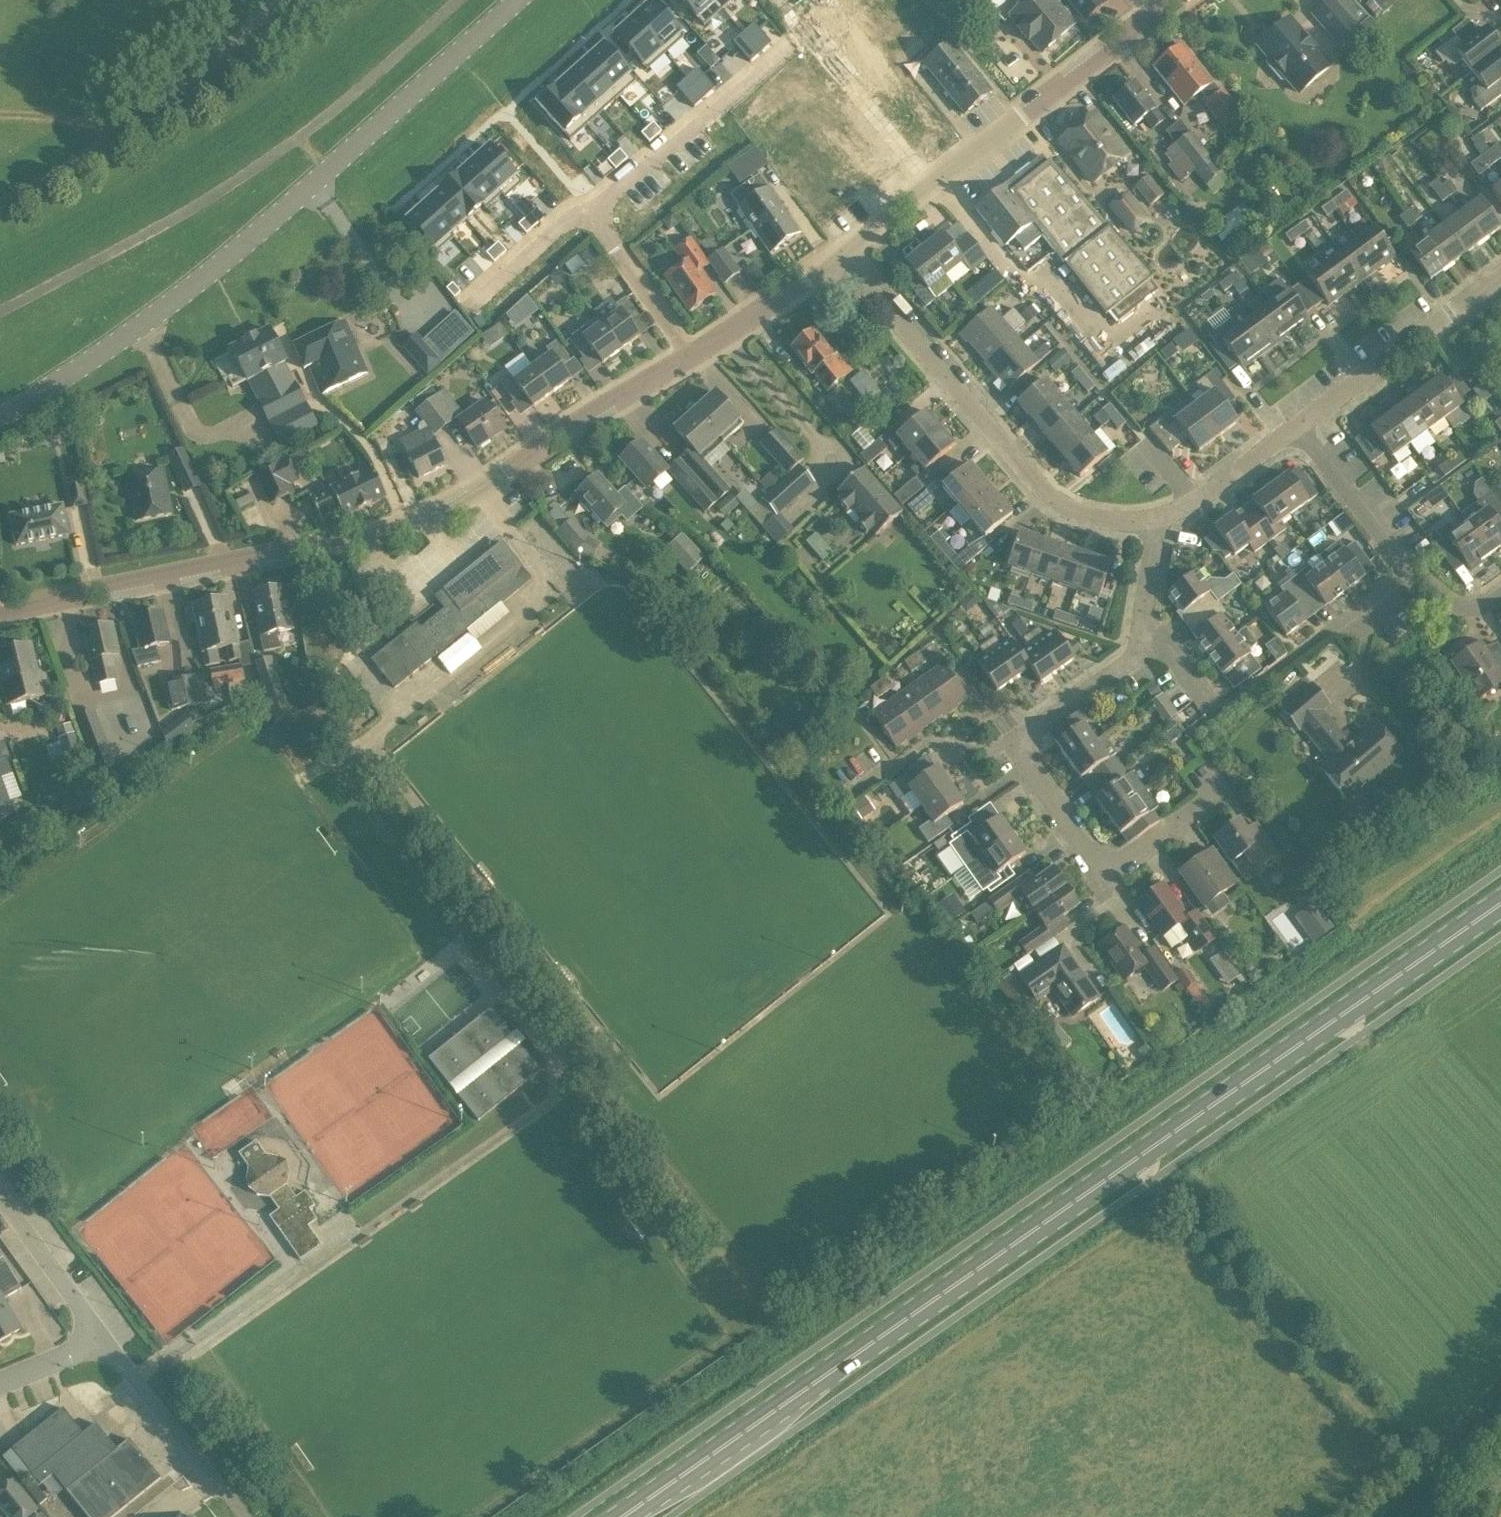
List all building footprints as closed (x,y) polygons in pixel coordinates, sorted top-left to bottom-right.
[(704,27),(722,11),(713,0),(679,0),(704,27)] [(722,11),(734,0),(713,0),(722,11)] [(816,2),(831,21),(858,0),(818,0),(816,2)] [(831,21),(847,41),(884,11),(875,0),(858,0),(831,21)] [(917,0),(911,5),(919,15),(925,9),(917,0)] [(987,0),(959,0),(983,29),(1000,15),(987,0)] [(1074,24),(1053,0),(1028,0),(1009,17),(1040,53),(1074,24)] [(1085,19),(1103,3),(1100,0),(1068,0),(1085,19)] [(1311,15),(1339,47),(1360,29),(1359,28),(1346,13),(1335,0),(1328,0),(1311,15)] [(1387,0),(1370,0),(1371,1),(1365,5),(1375,17),(1381,11),(1383,14),(1392,6),(1387,0)] [(637,16),(633,19),(665,55),(684,38),(652,3),(648,6),(645,4),(635,14),(637,16)] [(925,9),(919,15),(927,24),(933,19),(925,9)] [(884,11),(847,41),(863,60),(900,31),(884,11)] [(619,32),(615,36),(646,72),(665,55),(633,19),(630,22),(628,20),(617,30),(619,32)] [(1262,48),(1266,53),(1265,64),(1280,81),(1290,81),(1302,96),(1332,71),(1292,22),(1262,48)] [(754,24),(743,33),(761,53),(771,43),(754,24)] [(1380,51),(1390,42),(1375,25),(1365,33),(1380,51)] [(1471,73),(1500,49),(1486,30),(1471,41),(1463,31),(1435,53),(1443,63),(1445,61),(1447,64),(1454,66),(1461,60),(1471,73)] [(900,31),(863,60),(878,80),(915,50),(900,31)] [(743,33),(733,43),(740,50),(750,62),(761,53),(743,33)] [(963,116),(991,93),(950,43),(923,66),(963,116)] [(603,45),(586,60),(612,90),(629,75),(603,45)] [(1181,46),(1153,68),(1183,106),(1200,93),(1207,102),(1204,104),(1224,129),(1230,124),(1242,115),(1221,91),(1219,93),(1181,46)] [(1471,73),(1479,83),(1470,91),(1473,102),(1480,111),(1500,95),(1500,50),(1500,49),(1471,73)] [(586,60),(570,75),(596,104),(612,90),(586,60)] [(697,69),(687,78),(704,98),(715,89),(702,75),(697,69)] [(570,75),(554,89),(580,119),(596,104),(570,75)] [(687,78),(676,88),(680,91),(694,107),(704,98),(687,78)] [(1163,121),(1134,84),(1113,100),(1133,126),(1143,118),(1152,130),(1163,121)] [(554,89),(537,104),(563,134),(580,119),(554,89)] [(1079,127),(1099,152),(1106,147),(1116,160),(1110,165),(1112,167),(1126,156),(1094,115),(1079,127)] [(653,123),(647,129),(655,138),(661,132),(653,123)] [(1229,135),(1235,130),(1230,124),(1224,129),(1229,135)] [(1099,152),(1079,127),(1059,143),(1091,184),(1112,167),(1110,165),(1116,160),(1106,147),(1099,152)] [(647,129),(641,134),(649,143),(655,138),(647,129)] [(768,129),(762,134),(768,143),(775,137),(768,129)] [(1413,145),(1438,179),(1436,181),(1448,197),(1456,191),(1444,175),(1446,173),(1426,146),(1437,138),(1431,131),(1413,145)] [(1174,147),(1181,155),(1167,166),(1180,182),(1194,171),(1206,186),(1221,173),(1190,134),(1174,147)] [(1473,138),(1470,139),(1475,146),(1474,147),(1478,154),(1469,160),(1477,170),(1487,163),(1490,166),(1497,161),(1488,150),(1489,150),(1478,134),(1473,138)] [(775,137),(768,143),(775,151),(781,145),(775,137)] [(1489,150),(1488,150),(1497,161),(1500,158),(1500,151),(1497,145),(1489,150)] [(489,147),(472,162),(499,191),(516,176),(489,147)] [(766,164),(754,149),(729,166),(742,184),(770,163),(768,162),(766,164)] [(619,150),(613,156),(621,165),(627,159),(619,150)] [(1277,152),(1264,163),(1294,200),(1307,189),(1277,152)] [(613,156),(607,161),(615,170),(621,165),(613,156)] [(1003,186),(974,210),(1005,247),(1015,239),(1025,251),(1040,238),(1105,317),(1110,313),(1118,322),(1158,290),(1150,280),(1151,279),(1051,159),(1015,188),(1009,194),(1003,186)] [(472,162),(456,176),(483,206),(499,191),(472,162)] [(777,164),(770,169),(777,177),(783,172),(777,164)] [(769,255),(799,235),(759,175),(729,195),(739,209),(738,209),(769,255)] [(456,176),(440,191),(466,220),(483,206),(456,176)] [(1162,196),(1146,178),(1134,188),(1149,207),(1162,196)] [(1429,186),(1441,202),(1448,197),(1436,181),(1429,186)] [(1491,191),(1500,205),(1500,184),(1491,191)] [(440,191),(424,205),(450,234),(466,220),(440,191)] [(1329,204),(1335,212),(1352,199),(1346,191),(1329,204)] [(1109,208),(1129,233),(1144,222),(1124,196),(1109,208)] [(1260,212),(1266,213),(1271,209),(1272,203),(1268,198),(1262,197),(1257,201),(1256,207),(1260,212)] [(1460,214),(1481,242),(1499,229),(1478,201),(1460,214)] [(1211,226),(1218,236),(1252,214),(1245,203),(1211,226)] [(1335,212),(1329,204),(1320,210),(1326,218),(1335,212)] [(424,205),(407,220),(433,249),(450,234),(424,205)] [(1422,217),(1414,206),(1406,212),(1413,223),(1422,217)] [(1399,217),(1407,228),(1413,223),(1406,212),(1399,217)] [(530,214),(524,220),(532,229),(538,223),(530,214)] [(671,214),(662,221),(669,230),(678,224),(671,214)] [(1481,242),(1460,214),(1443,227),(1464,255),(1481,242)] [(524,220),(518,225),(526,234),(532,229),(524,220)] [(1296,228),(1302,236),(1310,229),(1304,221),(1296,228)] [(1464,255),(1443,227),(1426,240),(1447,268),(1464,255)] [(1302,236),(1296,228),(1284,236),(1290,244),(1302,236)] [(1357,242),(1377,270),(1395,257),(1374,229),(1357,242)] [(941,236),(923,250),(944,276),(962,262),(970,271),(985,259),(967,236),(951,248),(941,236)] [(689,312),(713,295),(698,272),(708,266),(690,240),(675,251),(684,264),(667,276),(674,286),(672,288),(689,312)] [(1447,268),(1426,240),(1408,253),(1429,281),(1447,268)] [(1280,261),(1266,241),(1256,248),(1270,268),(1280,261)] [(1377,270),(1357,242),(1340,254),(1361,282),(1377,270)] [(498,243),(492,248),(500,257),(506,252),(498,243)] [(1361,282),(1340,254),(1335,258),(1325,245),(1315,252),(1325,265),(1324,266),(1345,294),(1361,282)] [(492,248),(486,254),(494,263),(500,257),(492,248)] [(724,285),(739,274),(722,250),(707,261),(724,285)] [(906,285),(925,308),(952,287),(944,276),(923,250),(906,264),(916,277),(906,285)] [(581,272),(571,260),(561,267),(571,280),(581,272)] [(1193,271),(1197,277),(1205,276),(1208,269),(1203,264),(1196,264),(1193,271)] [(1345,294),(1324,266),(1297,286),(1314,308),(1323,301),(1328,307),(1345,294)] [(1058,271),(1064,279),(1070,275),(1063,267),(1060,269),(1058,271)] [(1226,279),(1232,287),(1241,281),(1235,273),(1226,279)] [(1232,287),(1226,279),(1218,285),(1224,293),(1232,287)] [(1271,305),(1292,333),(1309,321),(1278,280),(1262,292),(1271,305)] [(451,284),(445,290),(453,299),(459,293),(451,284)] [(974,289),(965,296),(973,305),(982,298),(974,289)] [(513,325),(538,309),(528,294),(503,310),(513,325)] [(638,338),(629,325),(640,317),(625,298),(615,305),(619,312),(602,325),(597,318),(596,319),(620,351),(638,338)] [(1292,333),(1271,305),(1255,317),(1275,345),(1292,333)] [(1038,314),(1031,306),(1019,316),(1025,323),(1027,324),(1038,314)] [(960,334),(977,353),(1019,316),(1013,309),(1000,320),(990,309),(960,334)] [(1025,323),(1019,316),(977,353),(992,371),(1022,345),(1012,334),(1025,323)] [(1275,345),(1255,317),(1238,329),(1259,358),(1275,345)] [(620,351),(596,319),(569,339),(583,359),(592,352),(601,365),(620,351)] [(320,394),(366,374),(344,322),(293,345),(303,370),(308,367),(320,394)] [(497,342),(506,335),(498,324),(489,331),(497,342)] [(1186,326),(1171,338),(1179,349),(1194,337),(1186,326)] [(1259,358),(1238,329),(1222,341),(1219,337),(1209,344),(1228,371),(1237,364),(1242,370),(1259,358)] [(230,349),(230,350),(226,352),(212,359),(224,384),(227,390),(232,387),(227,377),(241,370),(246,381),(259,375),(269,396),(258,402),(267,420),(302,402),(293,384),(292,385),(282,363),(284,362),(268,330),(266,331),(255,337),(254,336),(243,341),(243,342),(232,348),(231,348),(230,349)] [(813,332),(791,349),(811,375),(812,374),(827,392),(850,373),(835,355),(833,357),(813,332)] [(423,342),(432,352),(440,361),(451,351),(434,333),(423,342)] [(1170,340),(1158,349),(1159,351),(1164,358),(1176,348),(1170,340)] [(531,369),(550,395),(569,381),(560,369),(570,361),(556,341),(545,349),(550,355),(531,369)] [(1022,345),(992,371),(1008,390),(1038,364),(1037,363),(1051,352),(1044,345),(1031,356),(1022,345)] [(1063,350),(1047,364),(1055,373),(1071,360),(1063,350)] [(440,361),(432,352),(420,363),(428,372),(440,361)] [(1079,384),(1086,378),(1078,368),(1070,375),(1079,384)] [(550,395),(531,369),(514,381),(510,375),(499,382),(514,402),(523,396),(532,408),(550,395)] [(1194,407),(1217,438),(1236,424),(1224,407),(1234,399),(1213,371),(1196,384),(1206,398),(1194,407)] [(1423,390),(1444,419),(1452,429),(1458,424),(1461,425),(1469,419),(1469,415),(1462,406),(1457,400),(1469,391),(1455,373),(1444,382),(1441,377),(1423,390)] [(1086,378),(1079,384),(1087,394),(1094,387),(1086,378)] [(1033,423),(1060,400),(1044,381),(1017,404),(1033,423)] [(444,390),(437,394),(424,404),(443,429),(456,419),(462,413),(444,390)] [(1444,419),(1423,390),(1405,403),(1427,432),(1444,419)] [(694,412),(722,443),(742,425),(714,394),(694,412)] [(1060,400),(1033,423),(1048,441),(1075,418),(1060,400)] [(476,448),(503,430),(485,403),(458,421),(476,448)] [(1427,432),(1405,403),(1388,416),(1409,445),(1427,432)] [(415,412),(434,436),(443,429),(424,404),(415,412)] [(1109,421),(1117,415),(1109,405),(1101,411),(1109,421)] [(1161,420),(1148,430),(1168,454),(1180,445),(1176,440),(1184,434),(1198,453),(1217,438),(1194,407),(1167,428),(1161,420)] [(674,430),(702,461),(722,443),(694,412),(689,417),(684,412),(672,423),(676,428),(674,430)] [(910,454),(939,430),(925,413),(895,437),(888,442),(895,450),(901,445),(910,454)] [(1117,415),(1109,421),(1117,431),(1125,424),(1117,415)] [(1370,465),(1386,453),(1391,459),(1409,445),(1388,416),(1370,430),(1373,434),(1363,442),(1367,446),(1360,451),(1370,465)] [(1075,418),(1048,441),(1063,459),(1091,437),(1075,418)] [(51,436),(64,430),(59,420),(47,426),(51,436)] [(435,443),(433,443),(427,429),(412,436),(419,450),(406,457),(417,479),(446,465),(435,443)] [(805,459),(777,429),(759,445),(787,475),(799,465),(805,459)] [(1099,429),(1091,437),(1063,459),(1079,478),(1115,448),(1099,429)] [(954,447),(939,430),(910,454),(917,463),(910,469),(917,477),(954,447)] [(878,439),(859,455),(868,465),(886,449),(878,439)] [(646,490),(667,471),(640,441),(620,460),(646,490)] [(202,486),(183,447),(167,455),(185,493),(202,486)] [(253,472),(269,505),(295,494),(291,485),(299,481),(293,468),(313,457),(307,447),(288,458),(287,456),(253,472)] [(1449,461),(1455,470),(1465,463),(1458,454),(1449,461)] [(1455,470),(1449,461),(1437,469),(1444,478),(1455,470)] [(712,496),(721,499),(730,490),(706,463),(693,474),(712,496)] [(67,479),(66,480),(72,509),(88,505),(82,477),(79,477),(76,464),(65,466),(67,479)] [(815,483),(799,465),(787,475),(781,481),(768,492),(761,499),(762,500),(749,512),(777,544),(793,529),(780,514),(815,483)] [(983,483),(968,465),(941,488),(956,505),(983,483)] [(386,497),(372,468),(310,499),(317,512),(321,520),(340,511),(344,518),(386,497)] [(876,534),(903,511),(866,468),(861,472),(839,490),(844,496),(840,500),(848,510),(853,506),(863,519),(859,523),(867,533),(872,529),(876,534)] [(136,521),(170,514),(161,472),(127,479),(136,521)] [(772,472),(760,483),(768,492),(781,481),(772,472)] [(1318,496),(1301,473),(1291,481),(1287,476),(1269,489),(1289,516),(1318,496)] [(712,496),(693,474),(680,486),(705,513),(721,499),(712,496)] [(597,476),(576,494),(607,529),(621,517),(626,523),(643,508),(624,487),(615,496),(597,476)] [(914,479),(894,496),(902,505),(923,488),(914,479)] [(756,499),(765,491),(756,481),(747,488),(756,499)] [(1431,527),(1458,509),(1440,482),(1413,501),(1431,527)] [(983,483),(956,505),(969,521),(970,522),(997,499),(983,483)] [(1494,493),(1493,491),(1492,492),(1500,505),(1500,488),(1494,493)] [(1253,508),(1245,514),(1267,543),(1286,529),(1281,522),(1289,516),(1269,489),(1250,503),(1253,508)] [(932,496),(926,490),(907,506),(915,515),(934,499),(932,496)] [(1489,556),(1498,550),(1499,552),(1500,551),(1500,505),(1492,492),(1460,514),(1467,524),(1467,525),(1489,556)] [(724,517),(739,505),(730,495),(715,507),(724,517)] [(977,530),(983,537),(968,546),(956,556),(945,543),(938,549),(957,571),(992,542),(987,537),(1012,516),(997,499),(970,522),(969,521),(963,527),(970,536),(977,530)] [(16,546),(67,536),(62,506),(10,517),(16,546)] [(1267,543),(1245,514),(1236,521),(1233,516),(1214,530),(1215,532),(1203,541),(1211,552),(1220,554),(1224,560),(1232,554),(1233,557),(1249,546),(1254,553),(1267,543)] [(584,557),(591,561),(600,543),(589,537),(572,518),(557,531),(576,554),(584,557)] [(1447,564),(1459,556),(1471,572),(1482,564),(1480,563),(1489,556),(1467,525),(1456,533),(1449,523),(1428,538),(1447,564)] [(816,530),(806,538),(821,557),(831,549),(816,530)] [(938,532),(929,539),(938,549),(945,543),(946,542),(938,532)] [(665,548),(686,571),(702,557),(681,534),(665,548)] [(1030,575),(1041,542),(1018,534),(1007,568),(1030,575)] [(1053,583),(1064,550),(1041,542),(1030,575),(1053,583)] [(1361,572),(1370,565),(1354,543),(1344,550),(1324,565),(1344,592),(1364,577),(1361,572)] [(420,630),(416,624),(371,660),(394,689),(490,611),(491,612),(530,580),(501,544),(443,591),(445,593),(453,603),(420,630)] [(1076,591),(1087,557),(1064,550),(1053,583),(1076,591)] [(1087,557),(1076,591),(1099,599),(1110,565),(1087,557)] [(1291,579),(1313,608),(1324,600),(1328,605),(1344,592),(1324,565),(1313,573),(1308,566),(1295,576),(1290,569),(1284,573),(1290,580),(1291,579)] [(1195,573),(1167,593),(1189,622),(1218,602),(1240,584),(1233,574),(1224,580),(1210,579),(1203,584),(1195,573)] [(1302,616),(1313,608),(1291,579),(1290,580),(1289,581),(1286,577),(1277,583),(1286,595),(1265,610),(1285,637),(1306,622),(1302,616)] [(258,635),(259,635),(263,652),(281,649),(276,631),(293,628),(290,616),(288,616),(282,588),(252,594),(257,622),(255,622),(258,635)] [(996,603),(1000,591),(991,588),(987,600),(996,603)] [(1018,610),(1022,600),(1009,596),(1006,606),(1018,610)] [(215,635),(218,650),(224,648),(227,663),(239,660),(240,665),(225,667),(228,686),(244,683),(242,668),(254,665),(257,673),(262,670),(260,661),(255,663),(249,642),(237,644),(228,599),(208,603),(211,617),(206,618),(210,636),(215,635)] [(1022,600),(1018,610),(1030,614),(1034,604),(1022,600)] [(1234,636),(1219,616),(1225,612),(1218,602),(1189,622),(1190,623),(1185,626),(1193,636),(1192,636),(1207,656),(1234,636)] [(218,650),(215,635),(210,636),(206,618),(211,617),(208,603),(192,606),(193,608),(185,609),(188,625),(196,624),(205,667),(220,664),(217,650),(218,650)] [(1085,622),(1098,625),(1103,608),(1090,604),(1085,622)] [(1064,625),(1067,616),(1055,611),(1051,621),(1064,625)] [(140,650),(131,652),(137,669),(160,663),(156,648),(168,645),(161,613),(133,620),(140,650)] [(1067,616),(1064,625),(1076,629),(1079,620),(1067,616)] [(1019,620),(1056,672),(1074,660),(1054,633),(1046,639),(1038,628),(1030,633),(1020,619),(1019,620)] [(1056,672),(1019,620),(1012,625),(1022,639),(1030,650),(1021,656),(1020,657),(1029,669),(1039,684),(1056,672)] [(110,656),(118,654),(111,625),(89,630),(92,641),(86,643),(90,660),(92,660),(97,683),(115,679),(110,656)] [(1227,672),(1238,687),(1261,670),(1246,652),(1257,644),(1245,628),(1234,636),(1207,656),(1222,676),(1227,672)] [(1029,669),(1020,657),(1021,656),(1011,641),(1002,647),(994,636),(986,643),(1013,681),(1029,669)] [(1013,681),(986,643),(979,648),(986,658),(976,666),(995,693),(1013,681)] [(1500,684),(1500,685),(1500,649),(1497,643),(1482,648),(1479,644),(1451,664),(1477,700),(1500,684)] [(46,696),(40,674),(38,674),(31,644),(0,651),(0,674),(2,684),(0,684),(4,700),(6,706),(46,696)] [(910,658),(918,669),(925,664),(918,653),(910,658)] [(291,716),(271,657),(260,661),(262,670),(257,673),(263,689),(270,712),(274,723),(291,716)] [(918,669),(910,658),(903,663),(911,673),(918,669)] [(924,678),(948,711),(966,698),(943,665),(924,678)] [(210,670),(213,688),(228,686),(225,667),(210,670)] [(205,703),(199,675),(180,679),(187,707),(205,703)] [(948,711),(924,678),(907,690),(930,724),(948,711)] [(164,682),(170,711),(187,707),(180,679),(164,682)] [(876,684),(884,695),(891,690),(883,679),(876,684)] [(1153,699),(1161,693),(1153,683),(1145,689),(1153,699)] [(884,695),(876,684),(869,689),(876,700),(884,695)] [(1329,764),(1320,772),(1350,807),(1373,787),(1369,782),(1401,755),(1375,725),(1351,745),(1322,712),(1329,706),(1311,685),(1281,710),(1299,732),(1301,730),(1329,764)] [(930,724),(907,690),(889,703),(913,736),(930,724)] [(299,712),(314,705),(316,704),(313,698),(311,694),(294,702),(299,712)] [(1160,713),(1170,706),(1162,695),(1152,703),(1160,713)] [(863,706),(858,699),(851,704),(856,711),(863,706)] [(913,736),(889,703),(871,716),(894,749),(913,736)] [(115,765),(94,709),(76,716),(97,772),(115,765)] [(1067,762),(1104,736),(1103,735),(1094,742),(1083,726),(1088,722),(1080,711),(1056,729),(1063,738),(1054,744),(1067,762)] [(190,717),(163,736),(169,744),(195,726),(192,721),(190,717)] [(1181,736),(1174,727),(1163,735),(1169,744),(1181,736)] [(59,739),(63,752),(66,758),(68,765),(82,760),(73,734),(59,739)] [(1116,753),(1104,736),(1067,762),(1080,780),(1081,780),(1088,789),(1121,766),(1113,756),(1116,753)] [(0,760),(0,821),(15,816),(11,806),(9,801),(0,779),(1,779),(4,777),(12,774),(6,758),(4,759),(0,760)] [(1107,817),(1134,798),(1145,790),(1132,772),(1127,775),(1121,766),(1088,789),(1095,799),(1094,800),(1107,817)] [(898,802),(911,793),(921,807),(949,787),(937,769),(919,781),(912,771),(888,788),(898,802)] [(946,816),(962,805),(949,787),(921,807),(930,820),(918,829),(927,842),(952,825),(946,816)] [(1145,790),(1134,798),(1107,817),(1120,835),(1130,828),(1137,838),(1159,822),(1152,812),(1158,808),(1145,790)] [(983,857),(1012,837),(999,819),(982,831),(974,820),(950,837),(953,841),(949,844),(966,869),(983,857)] [(1256,870),(1276,855),(1255,826),(1245,832),(1238,822),(1213,839),(1230,863),(1244,853),(1256,870)] [(1012,837),(983,857),(966,869),(982,892),(987,889),(990,893),(1015,875),(1008,866),(1024,855),(1012,837)] [(942,838),(933,844),(937,850),(946,844),(942,838)] [(1203,908),(1236,885),(1211,850),(1178,873),(1203,908)] [(1033,911),(1065,889),(1052,871),(1020,893),(1033,911)] [(996,914),(1018,898),(1009,885),(987,901),(996,914)] [(1162,938),(1163,937),(1171,949),(1188,936),(1199,952),(1214,940),(1194,912),(1186,918),(1162,885),(1137,903),(1162,938)] [(1065,889),(1033,911),(1046,929),(1077,907),(1065,889)] [(964,912),(954,897),(939,907),(949,922),(964,912)] [(1294,917),(1313,943),(1334,927),(1315,901),(1294,917)] [(1040,929),(1018,944),(1026,957),(1049,942),(1040,929)] [(1161,993),(1176,982),(1153,949),(1143,956),(1124,929),(1098,946),(1123,981),(1143,967),(1161,993)] [(1073,963),(1056,975),(1045,959),(1019,977),(1037,1003),(1053,992),(1071,1018),(1098,999),(1073,963)] [(1196,983),(1185,967),(1174,974),(1180,982),(1185,988),(1191,996),(1199,990),(1194,984),(1196,983)] [(1263,980),(1256,969),(1245,976),(1253,987),(1263,980)] [(1179,993),(1185,988),(1180,982),(1174,986),(1179,993)] [(540,1071),(490,1009),(428,1059),(473,1122),(516,1089),(520,1086),(540,1071)] [(1138,1052),(1146,1062),(1156,1055),(1148,1044),(1138,1052)] [(307,1227),(316,1221),(308,1210),(314,1206),(304,1192),(295,1199),(286,1186),(288,1174),(277,1158),(265,1156),(255,1142),(238,1154),(247,1168),(245,1181),(256,1196),(269,1198),(278,1211),(269,1217),(299,1261),(320,1246),(307,1227)] [(2,1254),(20,1286),(28,1281),(11,1250),(2,1254)] [(19,1329),(2,1299),(20,1288),(2,1258),(0,1259),(0,1340),(19,1329)] [(32,1475),(83,1434),(73,1421),(63,1409),(17,1445),(12,1449),(32,1475)] [(66,1490),(116,1450),(106,1437),(95,1424),(83,1434),(32,1475),(41,1485),(53,1475),(66,1490)] [(160,1479),(150,1467),(129,1440),(116,1450),(66,1490),(87,1516),(113,1516),(160,1479)] [(9,1516),(28,1516),(37,1510),(13,1480),(2,1490),(0,1487),(0,1506),(9,1516)] [(47,1499),(36,1486),(29,1492),(40,1505),(47,1499)]
